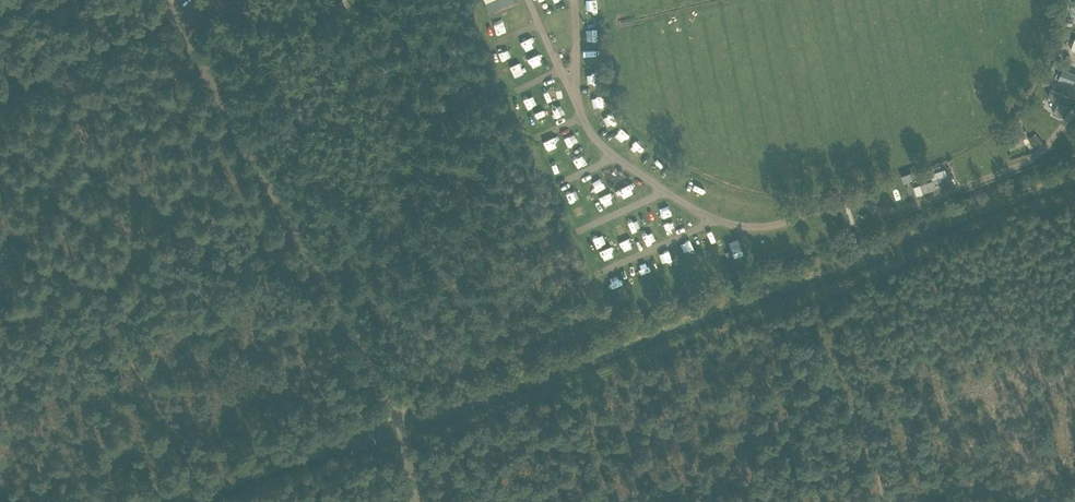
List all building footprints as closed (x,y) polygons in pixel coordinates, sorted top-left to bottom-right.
[(510,46),(526,40),(521,28),(506,34),(510,46)] [(1055,59),(1052,65),(1060,68),(1063,62),(1055,59)] [(1058,80),(1074,86),(1074,73),(1062,69),(1058,80)] [(1005,123),(1013,148),(1027,144),(1020,119),(1005,123)] [(912,179),(910,173),(909,173),(902,176),(904,182),(912,179)]
